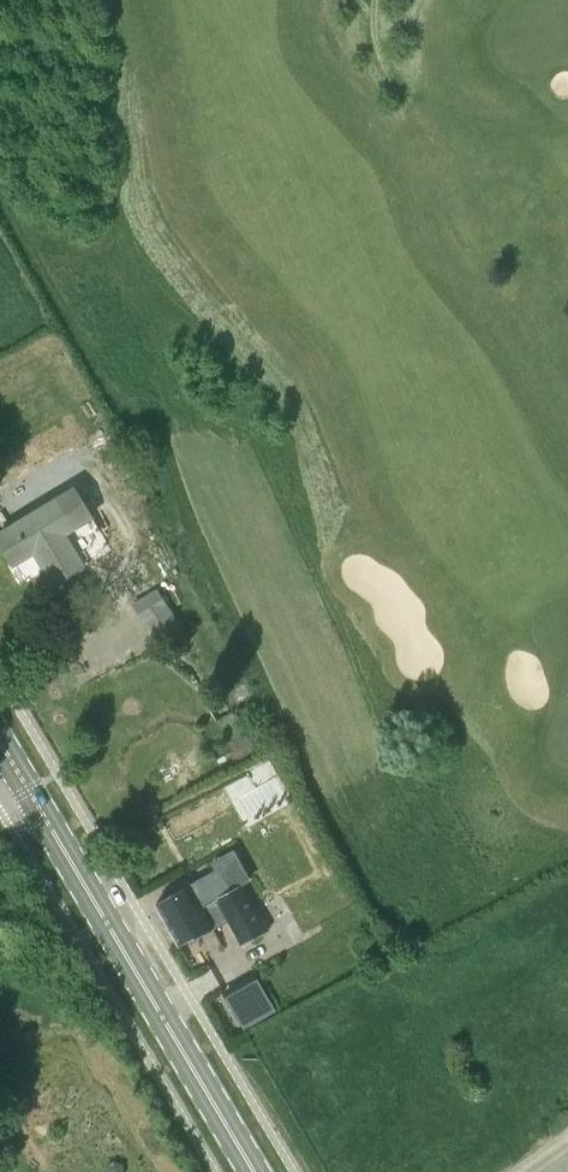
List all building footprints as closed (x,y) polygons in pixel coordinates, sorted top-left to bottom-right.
[(141,478),(132,464),(124,469),(132,484),(141,478)] [(0,535),(0,542),(14,564),(35,551),(55,584),(83,565),(63,531),(73,525),(89,516),(74,490),(0,535)] [(159,589),(155,592),(135,604),(160,645),(183,631),(159,589)] [(180,945),(229,921),(242,944),(265,932),(239,885),(236,887),(201,906),(189,885),(156,903),(180,945)]
